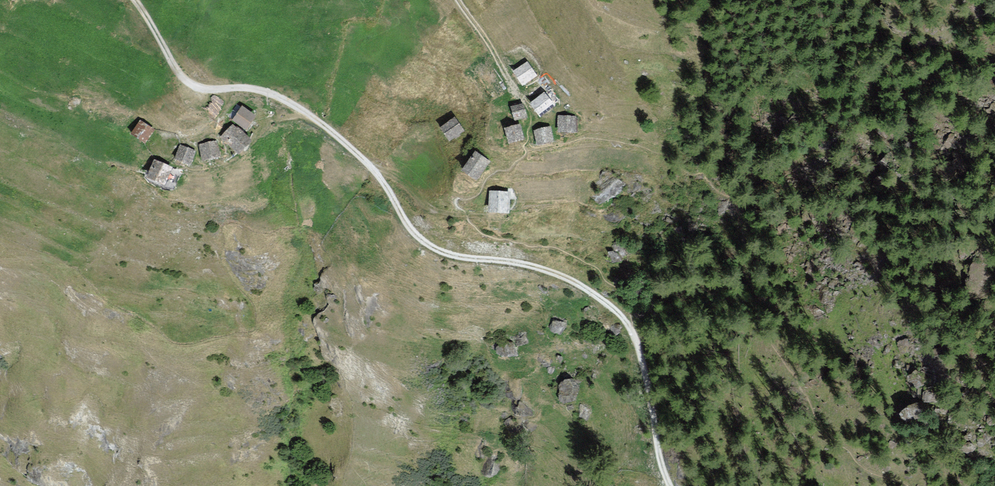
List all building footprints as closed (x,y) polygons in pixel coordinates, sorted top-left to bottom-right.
[(535,75),(527,63),(514,72),(518,78),(522,84),(535,75)] [(553,105),(544,94),(531,104),(535,109),(540,115),(553,105)] [(526,116),(523,105),(512,107),(515,119),(521,117),(526,116)] [(255,116),(242,107),(234,119),(246,128),(250,123),(255,116)] [(576,117),(560,116),(559,130),(567,131),(575,131),(576,117)] [(462,130),(454,119),(441,128),(450,139),(456,134),(462,130)] [(153,130),(141,121),(133,133),(138,137),(145,141),(153,130)] [(239,130),(233,125),(222,137),(239,152),(250,140),(239,130)] [(523,140),(519,125),(507,128),(511,143),(516,141),(523,140)] [(553,140),(549,127),(535,131),(538,144),(553,140)] [(219,156),(216,142),(201,145),(204,159),(211,157),(219,156)] [(194,152),(180,146),(176,158),(183,160),(190,163),(194,152)] [(488,162),(476,153),(464,171),(476,179),(486,165),(488,162)] [(171,168),(155,161),(148,176),(164,183),(168,174),(171,168)] [(508,192),(491,191),(491,211),(508,212),(508,192)]
